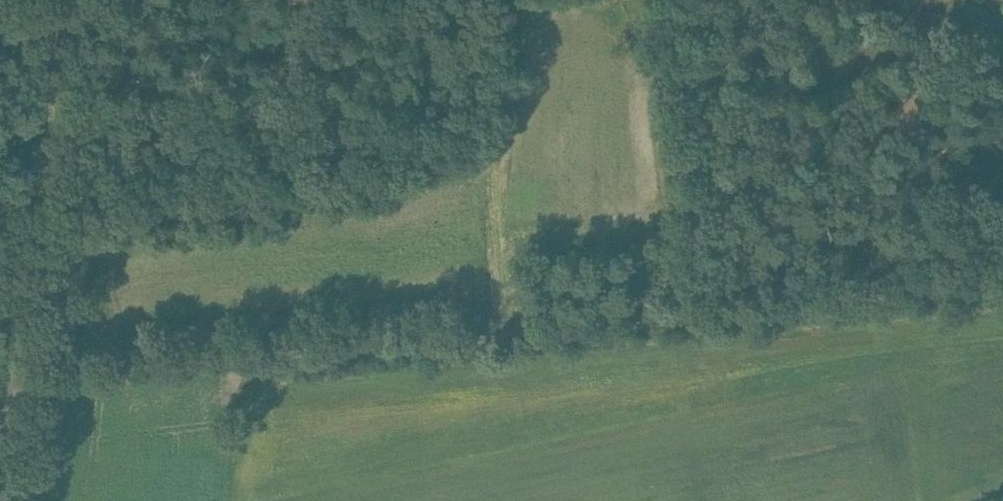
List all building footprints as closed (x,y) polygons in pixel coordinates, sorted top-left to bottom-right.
[(999,10),(993,25),(1002,28),(1002,11),(999,10)]
